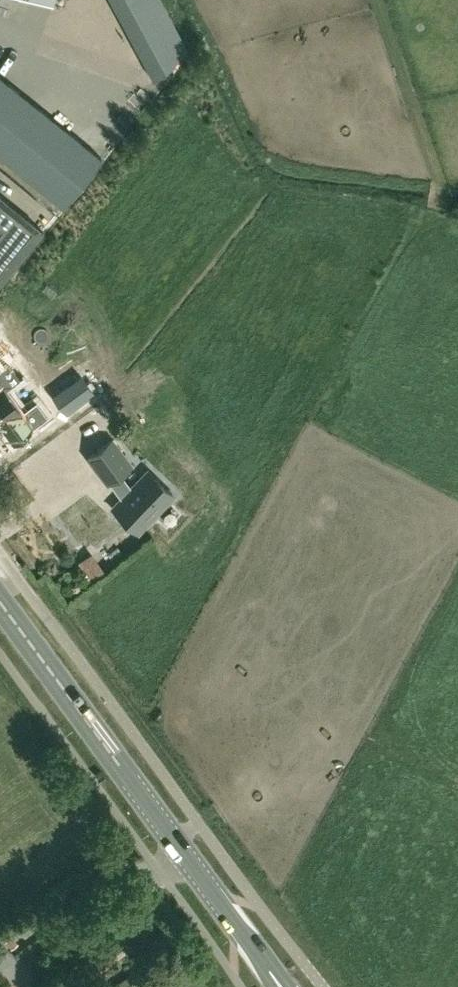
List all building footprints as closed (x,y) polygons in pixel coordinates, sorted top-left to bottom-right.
[(153,79),(187,47),(161,0),(111,0),(153,79)] [(62,205),(101,157),(0,76),(0,155),(62,205)] [(43,229),(0,195),(0,282),(43,229)] [(10,385),(20,379),(8,363),(0,369),(0,392),(10,385)] [(81,375),(53,395),(66,413),(94,392),(81,375)] [(4,423),(16,439),(50,414),(39,398),(26,407),(10,385),(0,392),(0,425),(4,423)] [(75,438),(87,451),(100,439),(88,426),(75,438)] [(111,480),(124,497),(113,509),(136,531),(172,493),(149,471),(130,491),(118,475),(130,465),(111,439),(88,456),(108,482),(111,480)] [(90,496),(50,515),(61,539),(80,530),(88,547),(110,536),(90,496)] [(92,577),(101,571),(90,555),(81,561),(92,577)] [(24,935),(38,926),(30,915),(16,925),(24,935)]
